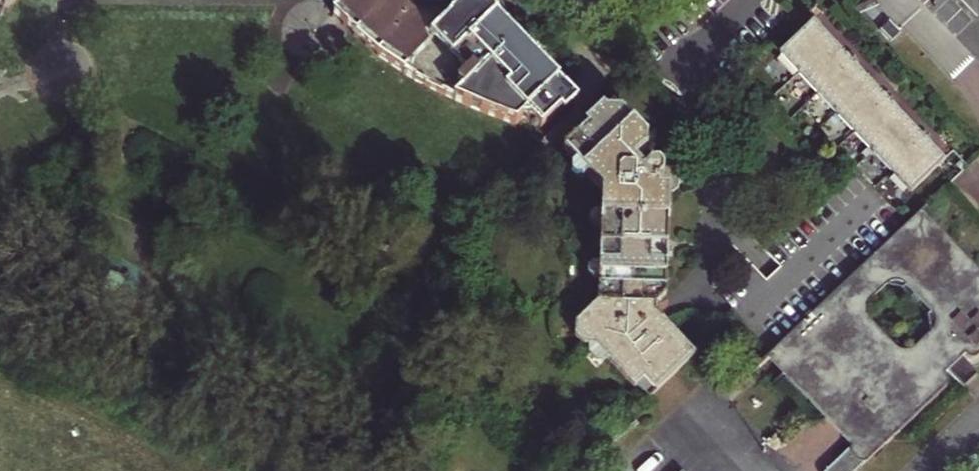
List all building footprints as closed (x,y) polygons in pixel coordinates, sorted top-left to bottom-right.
[(22,0),(0,0),(0,21),(22,0)] [(379,57),(402,72),(446,96),(514,126),(517,122),(527,122),(536,132),(558,112),(573,97),(480,0),(445,0),(439,3),(433,5),(427,4),(420,1),(419,0),(351,0),(350,2),(333,13),(363,44),(379,57)] [(584,12),(597,0),(572,0),(584,12)] [(639,10),(649,0),(629,0),(639,10)] [(913,190),(947,159),(929,139),(816,18),(782,51),(913,190)] [(578,103),(573,97),(558,112),(563,117),(578,103)] [(697,352),(666,318),(657,309),(650,308),(650,299),(658,300),(666,290),(669,190),(674,189),(680,184),(680,169),(674,162),(662,163),(658,166),(648,155),(645,139),(611,103),(561,151),(602,193),(598,302),(578,322),(634,384),(638,381),(651,395),(697,352)] [(975,169),(964,175),(958,186),(952,189),(978,218),(978,174),(975,169)] [(952,189),(951,190),(978,221),(978,218),(952,189)] [(923,210),(910,222),(772,352),(817,401),(807,411),(797,400),(760,434),(795,470),(811,470),(844,440),(850,446),(825,469),(824,470),(856,470),(946,387),(948,379),(947,375),(945,372),(964,355),(967,357),(973,359),(978,356),(978,270),(923,210)]
